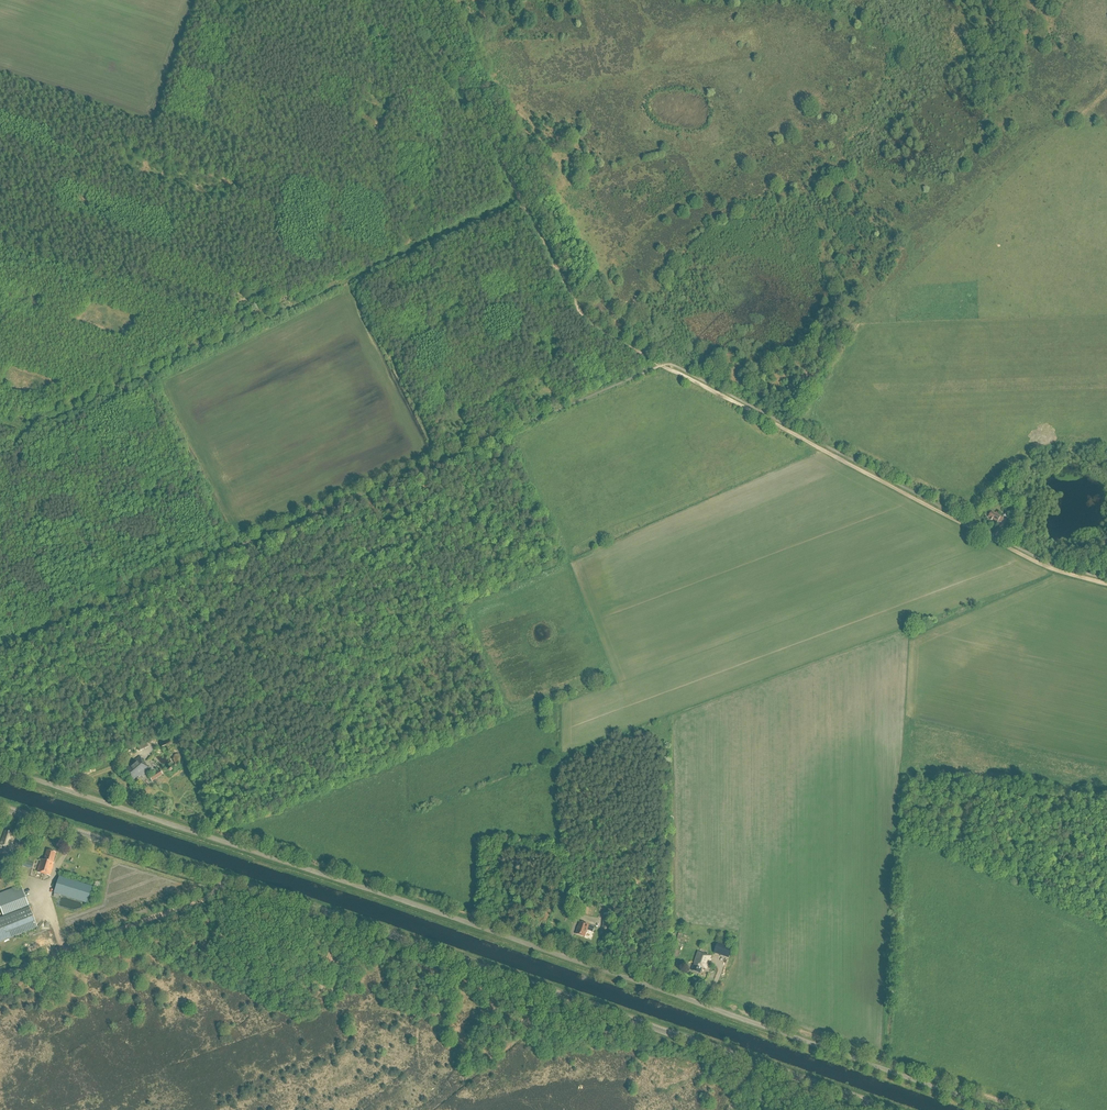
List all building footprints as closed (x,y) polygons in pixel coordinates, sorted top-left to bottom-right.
[(995,514),(991,512),(988,517),(991,519),(991,520),(992,521),(992,520),(998,522),(998,521),(1001,523),(1003,518),(998,516),(999,514),(996,513),(995,514)] [(138,747),(140,751),(149,747),(147,743),(138,747)] [(142,777),(150,770),(138,756),(123,769),(124,770),(132,780),(136,776),(138,777),(140,775),(142,777)] [(152,782),(163,775),(160,770),(149,777),(152,782)] [(12,838),(14,834),(5,831),(0,846),(4,847),(3,851),(7,852),(11,840),(10,840),(11,837),(12,838)] [(53,863),(55,857),(56,853),(47,850),(46,854),(44,860),(41,859),(37,872),(50,877),(54,863),(53,863)] [(32,869),(34,864),(23,861),(22,866),(32,869)] [(87,904),(93,888),(59,877),(54,894),(87,904)] [(12,888),(2,892),(0,893),(0,907),(3,915),(10,912),(20,908),(29,905),(23,890),(14,893),(12,888)] [(38,927),(29,907),(0,919),(0,942),(38,927)] [(585,937),(589,926),(581,923),(577,934),(585,937)] [(729,959),(732,948),(718,943),(714,953),(729,959)] [(707,970),(712,957),(698,952),(692,971),(701,974),(702,969),(707,970)]
